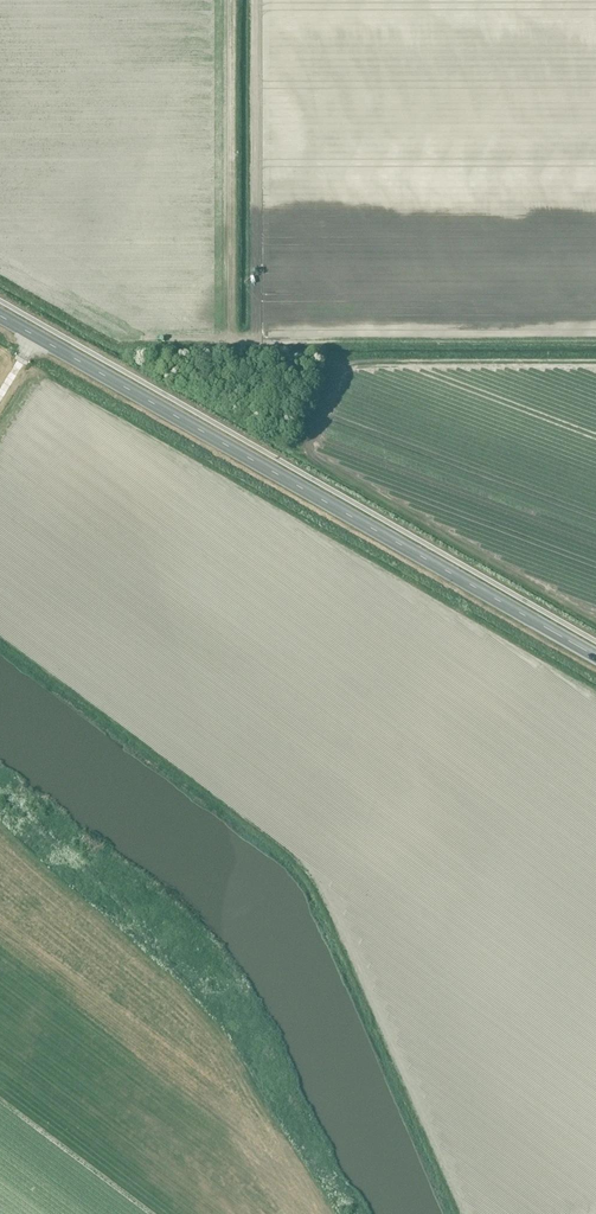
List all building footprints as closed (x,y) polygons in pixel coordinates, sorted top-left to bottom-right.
[(13,343),(30,352),(33,346),(17,337),(13,343)]
